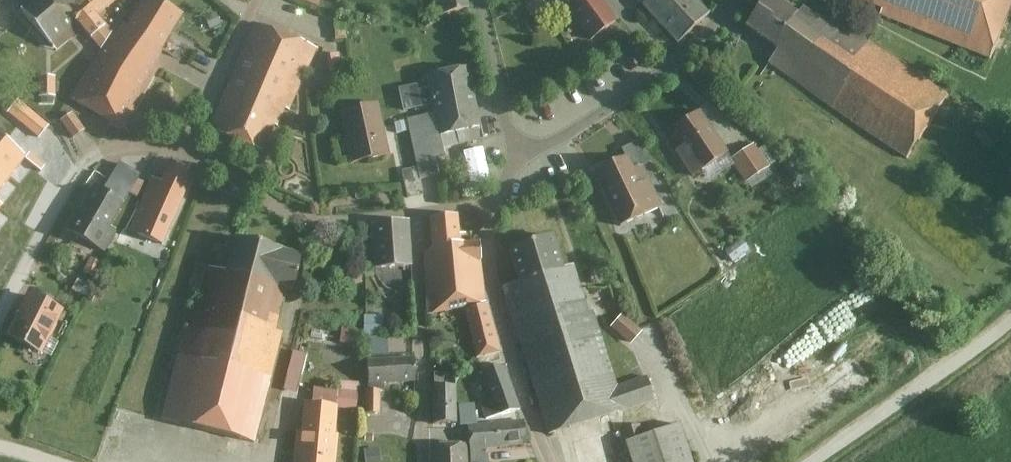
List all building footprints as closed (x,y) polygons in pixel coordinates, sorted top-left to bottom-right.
[(21,16),(54,54),(86,26),(80,18),(64,0),(40,0),(21,16)] [(80,18),(86,26),(100,42),(112,32),(104,23),(131,0),(101,0),(80,18)] [(154,0),(148,0),(132,31),(169,51),(186,17),(154,0)] [(474,0),(440,0),(445,21),(477,14),(474,0)] [(597,42),(619,25),(600,0),(565,0),(597,42)] [(683,47),(714,17),(697,0),(646,0),(641,5),(683,47)] [(777,65),(914,159),(954,101),(815,5),(808,14),(789,0),(772,0),(752,29),(786,53),(777,65)] [(892,12),(888,21),(1001,65),(1010,40),(1010,0),(862,0),(892,12)] [(219,13),(206,17),(209,28),(222,24),(219,13)] [(344,20),(334,20),(336,38),(346,37),(344,20)] [(318,51),(256,24),(210,129),(263,152),(275,123),(281,125),(287,110),(291,112),(318,51)] [(165,67),(169,51),(132,31),(126,28),(120,40),(113,37),(77,104),(130,132),(165,67)] [(489,143),(473,71),(429,80),(432,93),(420,95),(418,89),(401,92),(405,115),(435,108),(437,118),(396,127),(398,137),(412,134),(420,170),(423,183),(444,178),(441,164),(452,162),(449,151),(489,143)] [(57,76),(40,76),(40,97),(57,97),(57,76)] [(345,116),(356,167),(394,159),(383,107),(345,116)] [(76,112),(63,122),(74,139),(88,129),(76,112)] [(732,152),(706,113),(676,133),(688,151),(682,155),(696,176),(732,152)] [(37,162),(0,132),(0,190),(8,197),(37,162)] [(609,174),(637,228),(670,211),(649,170),(658,165),(646,140),(627,150),(633,162),(609,174)] [(772,173),(755,150),(734,164),(751,188),(772,173)] [(172,247),(205,172),(176,159),(165,184),(156,181),(134,230),(172,247)] [(115,230),(141,179),(121,168),(108,192),(95,186),(71,233),(112,254),(123,234),(115,230)] [(420,170),(402,174),(409,202),(426,198),(423,183),(420,170)] [(19,206),(8,197),(0,190),(0,229),(19,206)] [(425,253),(433,316),(491,308),(482,246),(473,247),(471,233),(463,234),(461,220),(432,224),(436,252),(425,253)] [(414,222),(373,226),(377,273),(418,269),(414,222)] [(170,412),(255,436),(305,256),(239,237),(229,272),(197,263),(191,287),(203,291),(170,412)] [(565,237),(515,253),(526,287),(510,291),(554,432),(659,400),(654,384),(619,395),(580,267),(575,269),(565,237)] [(92,258),(85,272),(97,277),(103,263),(92,258)] [(80,276),(74,291),(88,296),(94,282),(80,276)] [(69,314),(34,295),(12,336),(47,354),(69,314)] [(465,320),(477,357),(502,350),(490,312),(465,320)] [(627,317),(615,331),(634,347),(646,333),(627,317)] [(296,339),(293,363),(302,365),(305,340),(296,339)] [(483,365),(506,361),(504,353),(482,356),(483,365)] [(416,356),(368,357),(369,415),(387,415),(386,389),(417,389),(416,356)] [(518,410),(505,373),(481,381),(488,400),(479,403),(486,421),(518,410)] [(454,384),(433,383),(433,404),(454,405),(454,384)] [(453,424),(454,405),(433,404),(433,423),(453,424)] [(300,461),(341,461),(344,437),(341,436),(343,412),(305,408),(300,461)] [(631,445),(637,461),(703,461),(690,425),(631,445)] [(526,426),(474,428),(475,461),(494,461),(493,447),(526,446),(526,426)] [(469,445),(433,445),(433,461),(469,461),(469,445)]
